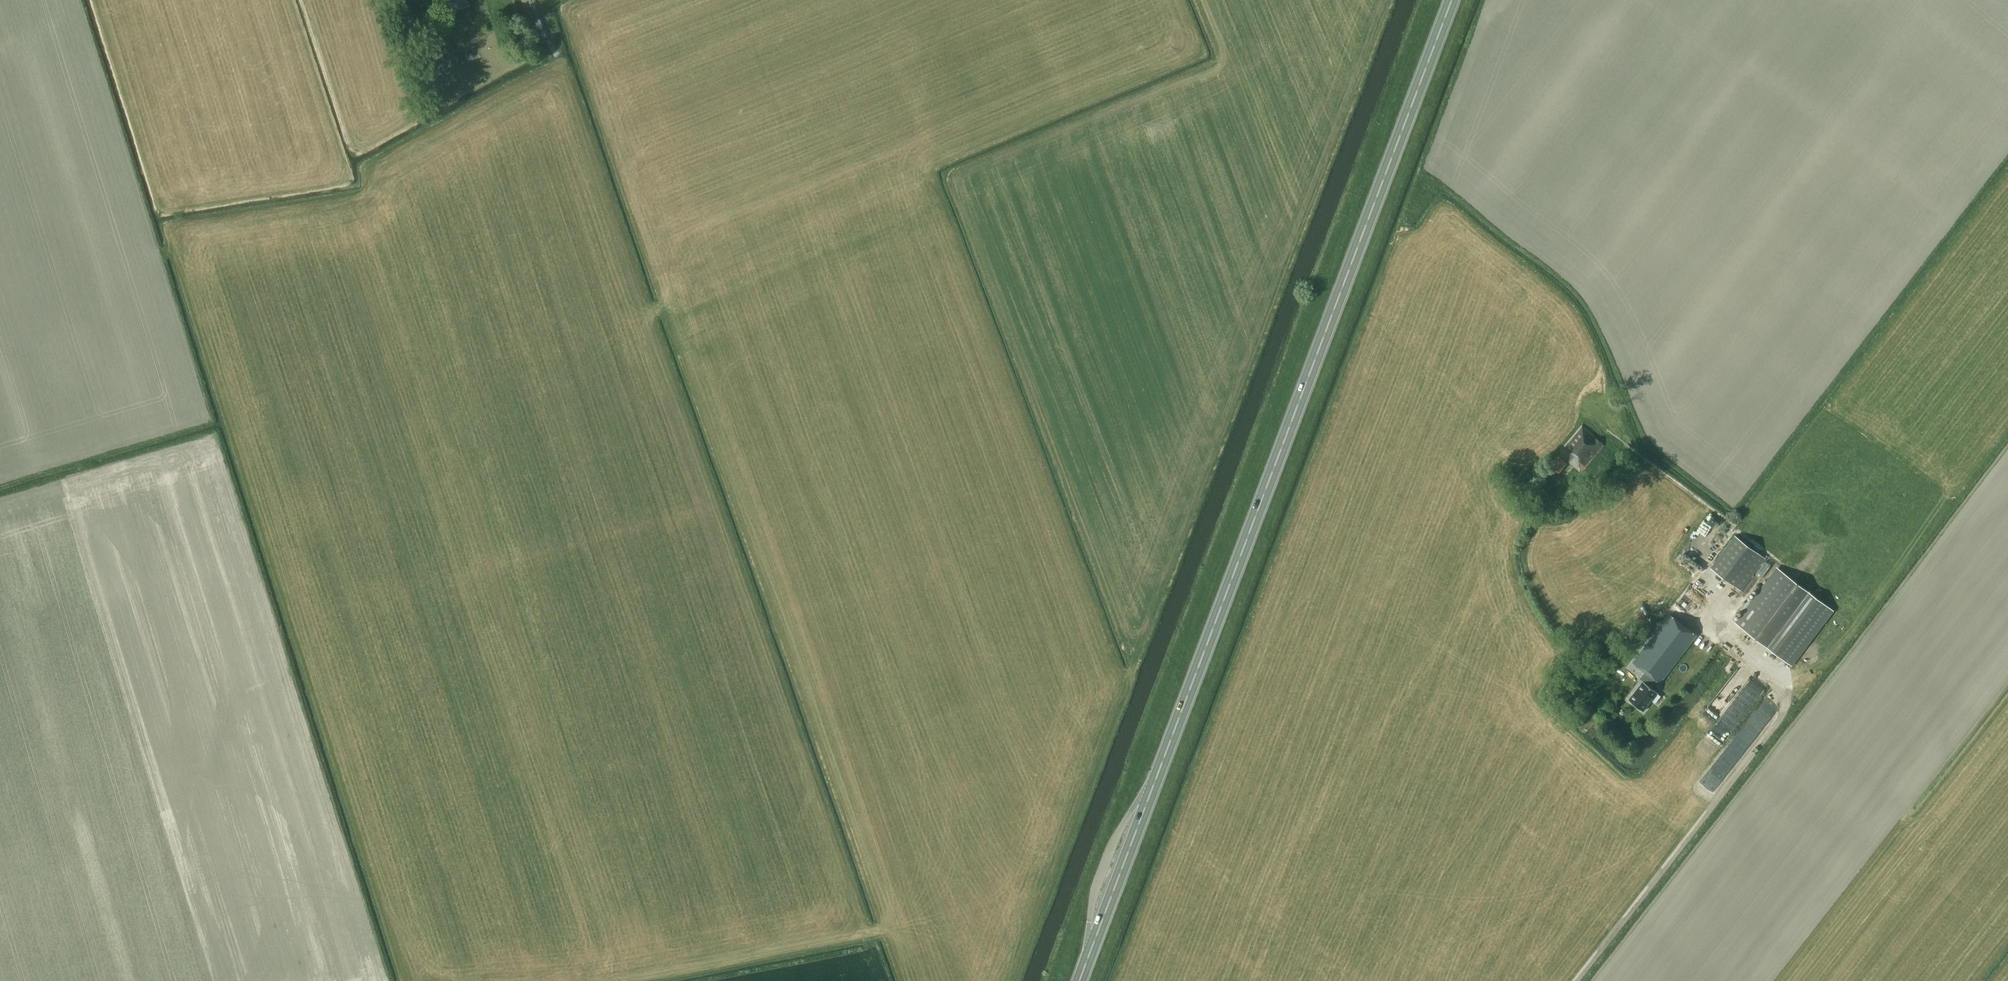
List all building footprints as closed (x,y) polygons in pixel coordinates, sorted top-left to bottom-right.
[(442,5),(445,7),(449,6),(450,10),(469,5),(468,0),(442,0),(442,1),(442,5)] [(1605,444),(1582,426),(1565,447),(1566,448),(1551,466),(1559,473),(1567,462),(1581,474),(1605,444)] [(1766,558),(1736,535),(1711,567),(1741,590),(1766,558)] [(1712,563),(1718,553),(1710,547),(1703,556),(1712,563)] [(1834,610),(1777,567),(1735,622),(1792,666),(1834,610)] [(1696,634),(1670,614),(1634,662),(1645,671),(1640,678),(1643,680),(1629,699),(1643,711),(1658,692),(1653,688),(1658,681),(1659,682),(1696,634)] [(1628,637),(1636,643),(1641,637),(1633,631),(1628,637)] [(1713,721),(1719,715),(1715,711),(1713,714),(1708,709),(1705,713),(1713,721)] [(1706,735),(1717,744),(1723,737),(1713,727),(1706,735)]
